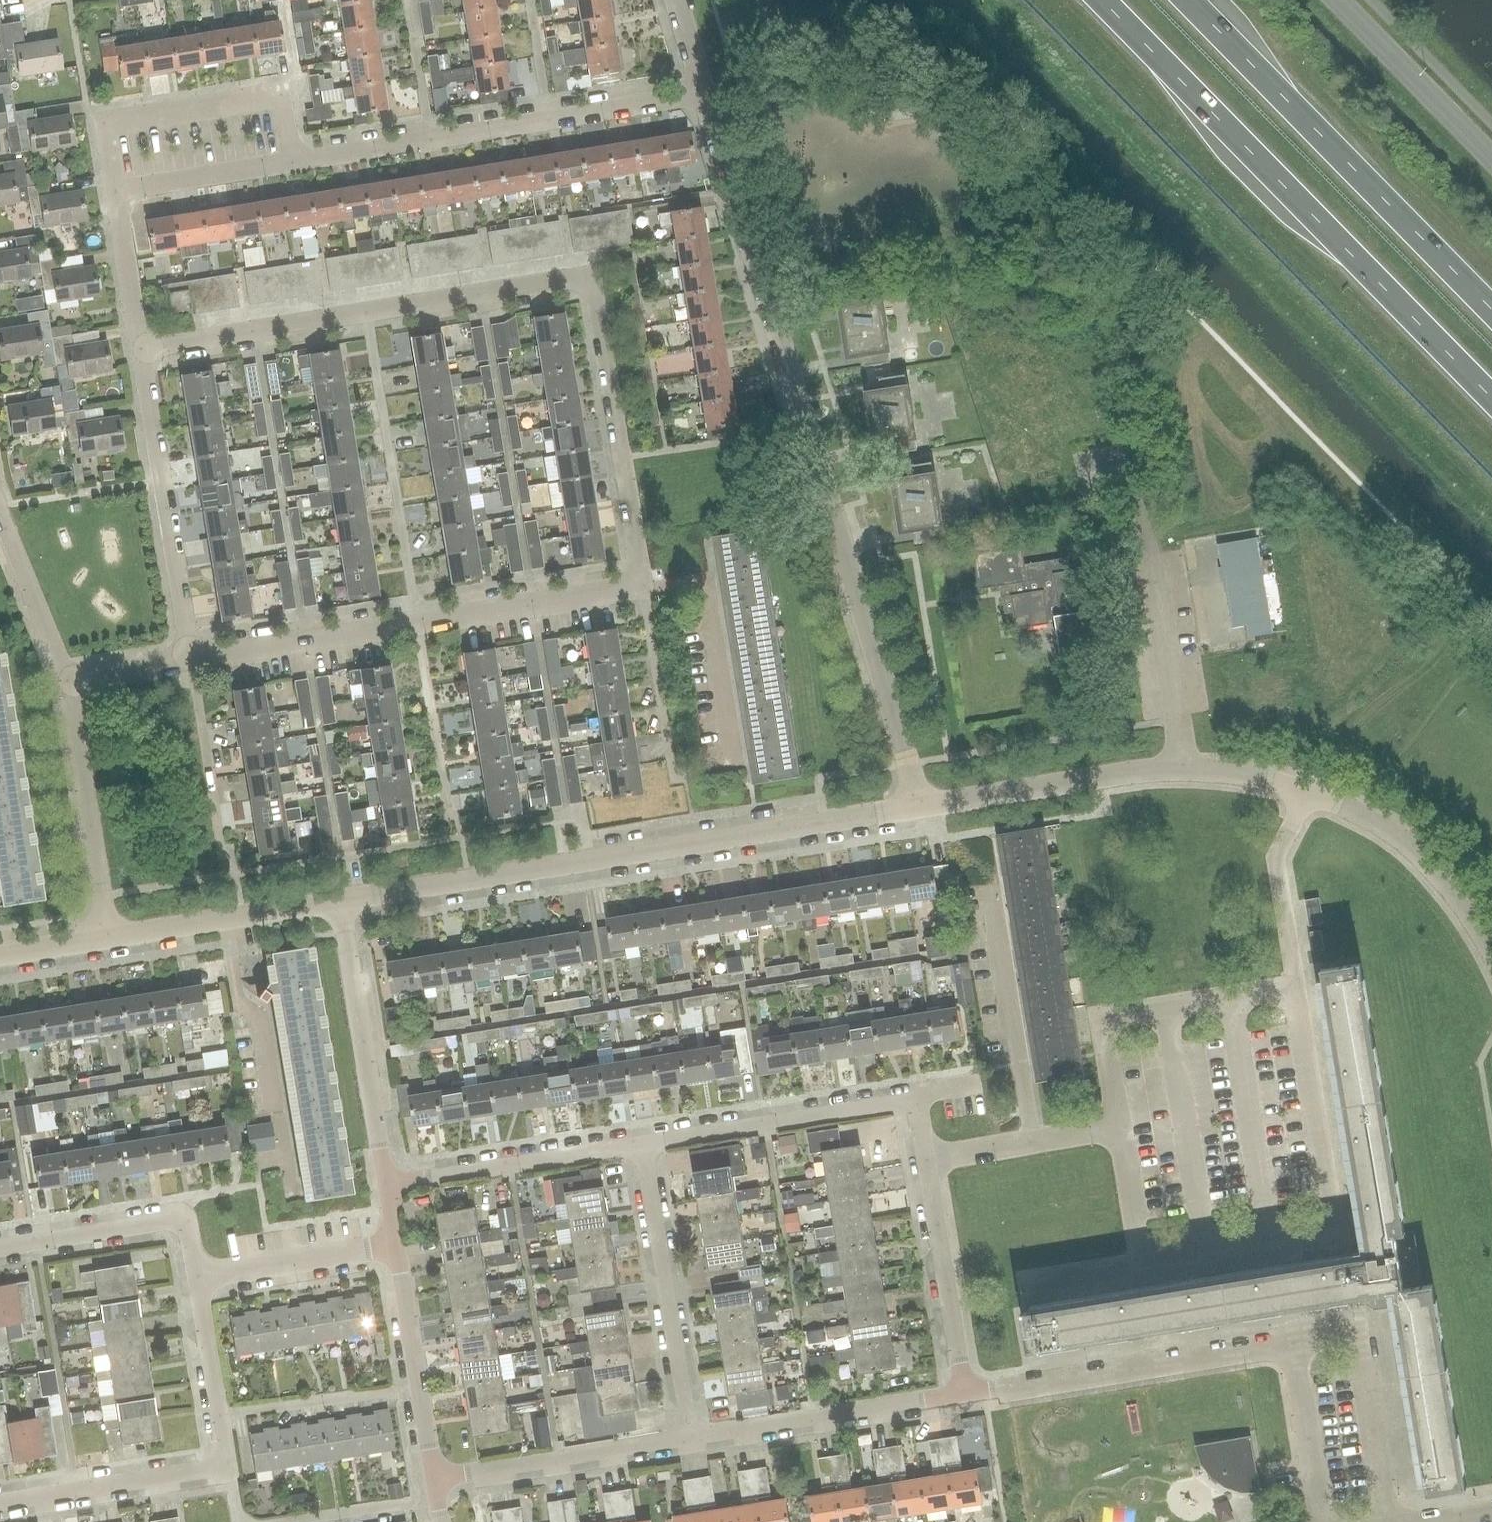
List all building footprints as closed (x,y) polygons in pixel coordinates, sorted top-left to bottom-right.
[(307,0),(291,0),(293,12),(308,9),(307,0)] [(371,0),(367,0),(340,4),(340,5),(332,7),(334,17),(342,16),(344,31),(376,26),(371,0)] [(495,0),(463,0),(465,12),(496,7),(495,0)] [(550,0),(540,0),(543,17),(553,15),(550,0)] [(610,0),(563,0),(565,9),(579,7),(581,21),(612,16),(610,0)] [(432,17),(429,1),(419,2),(421,19),(432,17)] [(501,34),(496,7),(465,12),(469,39),(501,34)] [(285,52),(280,21),(278,21),(277,15),(273,9),(263,11),(265,23),(252,26),(257,57),(285,52)] [(617,43),(612,16),(581,21),(568,23),(570,35),(583,33),(585,47),(585,48),(617,43)] [(434,34),(432,17),(421,19),(424,35),(434,34)] [(313,37),(311,20),(300,22),(303,38),(313,37)] [(1,25),(7,58),(8,64),(19,62),(21,75),(62,68),(57,40),(25,45),(21,21),(1,25)] [(257,57),(252,26),(225,30),(230,61),(257,57)] [(380,53),(376,26),(344,31),(349,59),(380,53)] [(230,61),(225,30),(198,34),(203,66),(230,61)] [(203,66),(198,34),(171,39),(176,70),(203,66)] [(505,61),(501,34),(469,39),(474,66),(505,61)] [(559,52),(556,36),(546,38),(549,54),(559,52)] [(149,75),(144,43),(117,47),(116,37),(99,39),(105,71),(119,69),(121,79),(149,75)] [(316,53),(313,37),(303,38),(305,55),(316,53)] [(176,70),(171,39),(144,43),(149,75),(176,70)] [(563,52),(559,52),(549,54),(553,82),(554,82),(567,80),(568,80),(565,67),(588,64),(590,76),(592,87),(620,82),(618,71),(621,71),(617,43),(585,48),(585,47),(562,51),(563,52)] [(380,53),(349,59),(345,59),(347,70),(350,70),(353,86),(384,81),(380,53)] [(428,56),(430,73),(440,72),(438,55),(428,56)] [(510,89),(505,61),(474,66),(474,67),(440,72),(430,73),(433,90),(439,89),(443,88),(451,83),(476,79),(478,94),(510,89)] [(329,90),(326,75),(319,76),(319,74),(309,76),(311,92),(321,91),(325,90),(329,90)] [(389,108),(384,81),(353,86),(341,88),(343,99),(355,97),(357,113),(353,114),(355,125),(369,122),(367,112),(389,108)] [(6,126),(17,125),(15,112),(11,84),(0,86),(0,127),(6,126)] [(433,90),(437,112),(441,111),(446,102),(444,94),(439,89),(433,90)] [(332,119),(330,103),(323,104),(321,91),(311,92),(314,108),(306,109),(308,123),(332,119)] [(912,107),(922,105),(921,94),(888,100),(890,111),(901,109),(903,116),(913,114),(912,107)] [(35,108),(15,112),(17,125),(19,132),(20,140),(21,148),(22,151),(22,152),(33,150),(74,144),(70,115),(37,120),(35,108)] [(19,132),(8,134),(11,152),(22,151),(21,148),(20,140),(19,132)] [(662,137),(666,167),(669,183),(681,181),(678,165),(694,162),(689,132),(662,137)] [(666,167),(662,137),(635,141),(639,171),(666,167)] [(639,171),(635,141),(607,145),(612,175),(639,171)] [(612,175),(607,145),(580,150),(585,180),(612,175)] [(585,180),(580,150),(553,154),(558,184),(585,180)] [(558,184),(553,154),(526,159),(531,189),(558,184)] [(3,162),(5,174),(0,175),(0,205),(18,202),(18,201),(30,199),(32,215),(44,213),(46,226),(87,219),(82,190),(50,196),(48,184),(28,187),(23,159),(12,161),(3,162)] [(531,189),(526,159),(499,163),(504,193),(531,189)] [(504,193),(499,163),(472,167),(477,198),(504,193)] [(477,198),(472,167),(445,172),(450,202),(477,198)] [(450,202),(445,172),(418,176),(423,206),(425,217),(437,215),(435,204),(450,202)] [(423,206),(418,176),(391,181),(396,211),(423,206)] [(694,193),(713,190),(709,177),(691,180),(694,193)] [(396,211),(391,181),(364,185),(369,215),(396,211)] [(369,215),(364,185),(337,190),(342,220),(344,232),(356,230),(354,218),(369,215)] [(655,187),(656,195),(668,193),(666,185),(655,187)] [(342,220),(337,190),(310,194),(315,224),(342,220)] [(315,224),(310,194),(283,198),(288,228),(315,224)] [(288,228),(283,198),(256,203),(261,233),(288,228)] [(261,233),(256,203),(229,207),(234,237),(261,233)] [(234,237),(229,207),(202,212),(207,242),(234,237)] [(701,207),(671,212),(676,239),(706,234),(701,207)] [(630,222),(628,210),(614,212),(616,224),(630,222)] [(207,242),(202,212),(175,216),(180,246),(207,242)] [(616,224),(614,212),(599,214),(601,227),(607,226),(616,224)] [(543,214),(536,216),(537,224),(544,223),(543,214)] [(601,227),(599,214),(584,217),(586,229),(598,227),(601,227)] [(180,246),(175,216),(147,220),(152,251),(153,258),(166,256),(165,248),(180,246)] [(508,219),(510,229),(512,228),(521,227),(519,217),(508,219)] [(586,229),(584,217),(569,219),(571,232),(585,230),(586,229)] [(561,229),(560,221),(544,223),(537,224),(535,224),(537,233),(549,231),(561,229)] [(630,222),(616,224),(607,226),(609,236),(632,232),(630,222)] [(537,233),(535,224),(521,227),(512,228),(513,237),(525,235),(537,233)] [(611,247),(609,236),(607,226),(601,227),(598,227),(601,248),(611,247)] [(598,227),(586,229),(585,230),(588,250),(601,248),(598,227)] [(513,237),(512,228),(510,229),(488,232),(489,241),(501,239),(513,237)] [(565,254),(561,229),(549,231),(553,256),(565,254)] [(588,250),(585,230),(571,232),(575,252),(588,250)] [(553,256),(549,231),(537,233),(541,258),(553,256)] [(634,243),(632,232),(609,236),(611,247),(634,243)] [(537,233),(525,235),(529,260),(541,258),(537,233)] [(0,252),(0,282),(31,277),(29,264),(40,262),(45,290),(56,289),(58,301),(99,295),(95,266),(62,271),(60,259),(40,262),(35,234),(15,238),(17,250),(0,252)] [(480,242),(478,234),(454,238),(456,246),(468,244),(480,242)] [(710,261),(706,234),(676,239),(680,266),(710,261)] [(525,235),(513,237),(517,262),(529,260),(525,235)] [(517,262),(513,237),(501,239),(505,264),(517,262)] [(456,246),(454,238),(431,241),(432,250),(444,248),(456,246)] [(357,254),(373,251),(374,251),(372,239),(355,242),(357,254)] [(505,264),(501,239),(489,241),(493,266),(505,264)] [(315,240),(303,242),(304,257),(315,256),(317,255),(315,240)] [(432,250),(431,241),(407,245),(408,254),(420,252),(432,250)] [(484,267),(480,242),(468,244),(472,269),(484,267)] [(472,269),(468,244),(456,246),(460,271),(472,269)] [(263,245),(243,247),(245,265),(265,262),(263,245)] [(460,271),(456,246),(444,248),(448,273),(460,271)] [(399,256),(397,247),(374,251),(373,251),(375,260),(387,258),(399,256)] [(444,248),(432,250),(436,275),(448,273),(444,248)] [(436,275),(432,250),(420,252),(424,277),(436,275)] [(375,260),(373,251),(357,254),(350,255),(351,263),(363,261),(375,260)] [(424,277),(420,252),(408,254),(412,279),(424,277)] [(351,263),(350,255),(326,259),(327,267),(339,265),(351,263)] [(403,280),(399,256),(387,258),(391,282),(403,280)] [(391,282),(387,258),(375,260),(379,284),(391,282)] [(636,273),(634,258),(621,260),(623,275),(636,273)] [(317,269),(316,260),(293,264),(294,273),(305,271),(317,269)] [(375,260),(363,261),(367,286),(379,284),(375,260)] [(367,286),(363,261),(351,263),(355,288),(367,286)] [(715,288),(710,261),(680,266),(685,293),(715,288)] [(355,288),(351,263),(339,265),(343,290),(355,288)] [(294,273),(293,264),(268,268),(270,277),(282,275),(294,273)] [(343,290),(339,265),(327,267),(331,292),(343,290)] [(154,277),(152,267),(144,268),(145,278),(154,277)] [(270,277),(268,268),(245,272),(246,280),(258,278),(270,277)] [(321,294),(317,269),(305,271),(309,296),(321,294)] [(305,271),(294,273),(298,297),(309,296),(305,271)] [(236,282),(235,273),(211,277),(212,286),(224,284),(236,282)] [(298,297),(294,273),(282,275),(286,299),(298,297)] [(282,275),(270,277),(274,301),(286,299),(282,275)] [(212,286),(211,277),(187,281),(189,290),(200,288),(212,286)] [(274,301),(270,277),(258,278),(262,303),(274,301)] [(262,303),(258,278),(246,280),(250,305),(262,303)] [(189,290),(187,281),(163,285),(165,294),(169,293),(188,290),(189,290)] [(240,307),(236,282),(224,284),(228,309),(240,307)] [(228,309),(224,284),(212,286),(216,311),(228,309)] [(216,311),(212,286),(200,288),(204,313),(216,311)] [(892,362),(880,287),(854,291),(856,304),(842,306),(850,356),(864,354),(866,367),(892,362)] [(204,313),(200,288),(189,290),(188,290),(191,308),(192,315),(204,313)] [(719,316),(715,288),(685,293),(676,294),(678,307),(687,306),(689,320),(719,316)] [(191,308),(188,290),(169,293),(172,312),(191,308)] [(17,300),(19,313),(43,309),(41,296),(17,300)] [(50,328),(48,310),(27,313),(29,325),(0,330),(0,348),(2,359),(43,352),(41,340),(52,338),(50,328)] [(570,340),(565,313),(534,318),(538,345),(570,340)] [(724,343),(719,316),(689,320),(693,348),(724,343)] [(510,356),(504,323),(491,325),(497,358),(510,356)] [(483,326),(471,328),(476,362),(489,360),(483,326)] [(453,347),(444,348),(441,333),(410,338),(414,366),(446,361),(455,359),(453,347)] [(111,370),(106,341),(74,346),(72,334),(52,338),(57,366),(68,364),(70,377),(111,370)] [(574,367),(570,340),(538,345),(543,372),(574,367)] [(728,370),(724,343),(693,348),(698,375),(728,370)] [(345,377),(341,349),(298,356),(300,369),(311,367),(314,382),(345,377)] [(653,382),(649,355),(636,357),(640,384),(653,382)] [(283,394),(277,360),(264,362),(270,396),(283,394)] [(450,388),(446,361),(414,366),(419,393),(450,388)] [(510,378),(508,362),(498,364),(500,379),(510,378)] [(256,363),(244,365),(249,399),(262,397),(256,363)] [(492,381),(490,365),(480,366),(483,382),(492,381)] [(578,394),(574,367),(543,372),(543,373),(533,375),(535,386),(545,384),(547,399),(578,394)] [(212,370),(180,376),(185,403),(216,398),(231,396),(229,382),(214,384),(212,370)] [(732,397),(728,370),(698,375),(702,402),(732,397)] [(918,450),(906,374),(881,378),(883,391),(868,393),(876,444),(891,441),(893,454),(918,450)] [(349,404),(345,377),(314,382),(318,409),(349,404)] [(513,395),(510,378),(500,379),(503,397),(513,395)] [(495,398),(492,381),(483,382),(485,400),(495,398)] [(86,422),(84,410),(79,411),(64,413),(63,402),(61,391),(60,385),(40,389),(42,400),(9,406),(14,434),(55,428),(53,415),(64,413),(69,441),(80,439),(82,452),(123,445),(119,416),(86,422)] [(455,415),(450,388),(419,393),(423,420),(455,415)] [(583,421),(578,394),(547,399),(551,426),(583,421)] [(737,424),(732,397),(702,402),(707,429),(737,424)] [(221,425),(216,398),(185,403),(189,430),(221,425)] [(283,415),(281,399),(270,401),(273,417),(283,415)] [(77,400),(63,402),(64,413),(79,411),(77,400)] [(265,418),(263,402),(253,404),(255,420),(265,418)] [(349,404),(318,409),(311,410),(313,423),(320,422),(322,436),(354,431),(349,404)] [(286,432),(283,415),(273,417),(276,434),(286,432)] [(459,442),(455,415),(423,420),(428,447),(459,442)] [(519,432),(517,415),(506,417),(509,433),(519,432)] [(268,435),(265,418),(255,420),(258,437),(268,435)] [(501,435),(499,418),(489,420),(491,436),(501,435)] [(587,448),(583,421),(551,426),(551,427),(544,428),(545,439),(553,438),(556,454),(587,448)] [(225,452),(221,425),(189,430),(194,457),(225,452)] [(358,458),(354,431),(322,436),(327,463),(358,458)] [(522,449),(519,432),(509,433),(512,450),(522,449)] [(504,451),(501,435),(491,436),(494,453),(504,451)] [(474,455),(462,457),(459,442),(428,447),(432,474),(464,469),(476,467),(474,455)] [(592,475),(587,448),(556,454),(560,481),(592,475)] [(230,479),(225,452),(194,457),(198,484),(230,479)] [(292,469),(289,453),(279,454),(282,471),(292,469)] [(274,472),(272,456),(262,457),(264,474),(274,472)] [(362,485),(358,458),(327,463),(327,464),(313,466),(315,478),(329,476),(331,490),(362,485)] [(90,483),(88,471),(86,471),(84,461),(72,463),(75,485),(90,483)] [(945,537),(933,462),(907,466),(909,478),(895,481),(903,531),(917,529),(919,541),(945,537)] [(295,486),(292,469),(282,471),(285,487),(295,486)] [(466,484),(464,469),(432,474),(437,501),(468,496),(468,495),(481,493),(479,482),(466,484)] [(528,486),(525,469),(515,471),(518,487),(528,486)] [(276,489),(274,472),(264,474),(266,490),(276,489)] [(510,489),(508,472),(498,474),(500,490),(510,489)] [(71,473),(54,476),(56,488),(73,485),(71,473)] [(104,482),(115,482),(114,473),(103,473),(104,482)] [(596,503),(592,475),(560,481),(565,508),(596,503)] [(244,505),(242,492),(232,494),(230,479),(198,484),(203,511),(234,506),(234,507),(244,505)] [(367,512),(362,485),(331,490),(331,491),(309,494),(312,508),(333,504),(335,517),(367,512)] [(531,503),(528,486),(518,487),(521,504),(531,503)] [(513,505),(510,489),(500,490),(503,507),(513,505)] [(471,511),(468,496),(437,501),(441,528),(473,523),(486,520),(484,509),(471,511)] [(74,512),(81,510),(80,503),(73,504),(74,512)] [(600,530),(596,503),(565,508),(569,535),(600,530)] [(247,519),(236,521),(234,507),(234,506),(203,511),(207,538),(238,533),(249,532),(247,519)] [(301,523),(298,507),(288,508),(291,525),(301,523)] [(283,526),(280,510),(270,511),(273,528),(283,526)] [(371,539),(367,512),(335,517),(340,544),(371,539)] [(539,533),(536,520),(524,522),(526,535),(539,533)] [(303,541),(301,523),(291,525),(293,542),(303,541)] [(477,550),(473,523),(441,528),(446,555),(477,550)] [(518,536),(516,523),(503,525),(505,538),(518,536)] [(285,543),(283,526),(273,528),(275,544),(285,543)] [(754,784),(802,776),(762,528),(713,536),(754,784)] [(605,557),(600,530),(569,535),(574,562),(605,557)] [(243,560),(238,533),(207,538),(211,565),(243,560)] [(544,567),(539,533),(526,535),(532,569),(544,567)] [(524,571),(518,536),(505,538),(511,573),(524,571)] [(1274,633),(1257,537),(1218,544),(1232,628),(1246,626),(1248,638),(1274,633)] [(376,566),(371,539),(340,544),(344,571),(376,566)] [(1078,613),(1077,603),(1091,601),(1087,570),(1072,572),(1069,558),(1025,565),(1022,548),(992,553),(991,545),(975,547),(982,587),(1001,584),(1006,614),(1016,612),(1018,627),(1056,621),(1062,662),(1100,657),(1093,610),(1078,613)] [(490,563),(480,565),(477,550),(446,555),(450,583),(492,576),(490,563)] [(311,570),(309,557),(297,559),(299,572),(311,570)] [(256,574),(245,576),(243,560),(211,565),(216,593),(247,587),(247,586),(258,584),(256,574)] [(1265,561),(1264,561),(1266,573),(1267,573),(1274,572),(1272,560),(1265,561)] [(291,573),(289,561),(276,563),(278,575),(291,573)] [(380,594),(376,566),(344,571),(349,599),(380,594)] [(317,604),(311,570),(299,572),(304,607),(317,604)] [(296,608),(291,573),(278,575),(284,610),(296,608)] [(252,615),(247,587),(216,593),(220,620),(252,615)] [(621,656),(616,628),(585,633),(590,661),(621,656)] [(556,638),(543,640),(549,675),(562,673),(556,638)] [(541,676),(535,642),(523,644),(528,678),(541,676)] [(498,676),(493,648),(462,653),(467,681),(498,676)] [(45,899),(5,651),(0,652),(0,906),(45,899)] [(625,683),(621,656),(590,661),(594,688),(625,683)] [(396,693),(391,665),(349,672),(351,685),(362,683),(364,697),(364,698),(396,693)] [(564,685),(562,673),(549,675),(551,688),(564,685)] [(328,675),(316,677),(321,712),(334,710),(328,675)] [(502,703),(498,676),(467,681),(471,708),(502,703)] [(543,689),(541,676),(528,678),(530,691),(543,689)] [(313,713),(308,679),(295,681),(298,698),(299,709),(300,715),(313,713)] [(630,710),(625,683),(594,688),(588,689),(589,701),(596,699),(598,715),(630,710)] [(270,700),(266,701),(263,686),(232,691),(236,719),(268,714),(275,712),(273,703),(270,700)] [(401,704),(398,704),(396,693),(364,698),(364,697),(355,699),(357,712),(366,710),(369,725),(400,720),(403,719),(401,704)] [(298,698),(284,700),(286,711),(299,709),(298,698)] [(507,730),(502,703),(471,708),(475,735),(507,730)] [(567,720),(564,704),(554,705),(557,722),(567,720)] [(549,723),(546,707),(536,708),(538,725),(549,723)] [(336,722),(334,710),(321,712),(323,724),(336,722)] [(634,737),(630,710),(598,715),(595,716),(596,718),(588,719),(590,729),(600,727),(603,742),(634,737)] [(315,726),(313,713),(300,715),(303,728),(315,726)] [(278,728),(270,729),(268,714),(236,719),(241,746),(272,741),(272,740),(280,739),(278,728)] [(405,747),(400,720),(369,725),(371,739),(373,752),(405,747)] [(570,736),(567,720),(557,722),(560,738),(570,736)] [(571,733),(587,730),(585,722),(569,724),(571,733)] [(551,740),(549,723),(538,725),(541,741),(551,740)] [(349,729),(351,742),(371,739),(369,725),(349,729)] [(522,742),(509,744),(507,730),(475,735),(480,762),(511,757),(524,755),(522,742)] [(639,764),(634,737),(603,742),(590,744),(592,757),(605,755),(607,769),(639,764)] [(288,752),(274,754),(272,741),(241,746),(245,773),(277,768),(290,766),(288,752)] [(339,757),(336,741),(326,743),(329,759),(339,757)] [(321,761),(318,744),(308,746),(311,762),(321,761)] [(409,774),(405,747),(373,752),(360,754),(363,767),(375,765),(378,779),(409,774)] [(577,767),(575,754),(562,757),(564,769),(577,767)] [(342,774),(339,757),(329,759),(332,776),(342,774)] [(529,782),(527,772),(526,769),(513,771),(511,757),(480,762),(484,789),(516,784),(529,782)] [(556,771),(554,758),(541,760),(544,773),(556,771)] [(324,777),(321,761),(311,762),(313,779),(324,777)] [(643,792),(639,764),(607,769),(612,797),(643,792)] [(583,802),(577,767),(564,769),(570,804),(583,802)] [(295,780),(279,782),(277,768),(245,773),(250,800),(281,795),(297,792),(295,780)] [(562,805),(556,771),(544,773),(549,807),(562,805)] [(413,801),(409,774),(378,779),(382,806),(413,801)] [(520,812),(516,784),(484,789),(489,817),(520,812)] [(546,803),(544,789),(530,791),(532,805),(546,803)] [(349,804),(347,791),(334,794),(337,806),(349,804)] [(299,807),(283,809),(281,795),(250,800),(254,827),(294,820),(301,819),(299,807)] [(329,808),(327,795),(314,797),(316,810),(329,808)] [(418,828),(413,801),(382,806),(372,808),(374,819),(384,817),(386,834),(418,828)] [(355,839),(351,816),(349,804),(337,806),(342,841),(355,839)] [(334,842),(329,808),(316,810),(321,845),(334,842)] [(290,850),(288,837),(297,835),(294,820),(254,827),(259,855),(290,850)] [(1038,1082),(1086,1074),(1046,827),(997,835),(1038,1082)] [(948,865),(934,867),(939,895),(953,893),(948,865)] [(934,866),(906,870),(911,901),(913,909),(924,907),(923,899),(939,897),(939,895),(934,867),(934,866)] [(911,901),(906,870),(879,875),(884,906),(911,901)] [(884,906),(879,875),(852,879),(857,910),(884,906)] [(857,910),(852,879),(825,883),(830,914),(857,910)] [(830,914),(825,883),(798,888),(803,919),(805,931),(818,929),(816,917),(830,914)] [(803,919),(798,888),(771,892),(776,923),(803,919)] [(776,923),(771,892),(744,897),(749,927),(750,936),(759,935),(758,926),(776,923)] [(749,927),(744,897),(717,901),(722,932),(749,927)] [(1320,897),(1306,900),(1310,926),(1324,923),(1320,897)] [(722,932),(717,901),(690,905),(695,936),(722,932)] [(695,936),(690,905),(663,910),(668,941),(671,956),(682,955),(680,939),(695,936)] [(668,941),(663,910),(636,914),(641,945),(668,941)] [(641,945),(636,914),(608,919),(609,926),(599,928),(604,959),(627,955),(625,948),(641,945)] [(1322,930),(1311,932),(1314,951),(1325,949),(1322,930)] [(599,960),(594,931),(580,933),(580,931),(552,936),(557,967),(586,962),(599,960)] [(557,967),(552,936),(525,940),(530,971),(557,967)] [(927,939),(930,958),(948,955),(945,936),(927,939)] [(917,937),(908,938),(910,954),(920,953),(917,937)] [(910,954),(908,938),(900,939),(900,938),(888,940),(890,947),(891,947),(893,957),(901,956),(910,954)] [(530,971),(525,940),(498,945),(503,975),(530,971)] [(351,1191),(311,947),(313,947),(313,945),(265,953),(265,955),(271,954),(276,981),(263,983),(264,988),(258,996),(265,1002),(271,994),(277,993),(311,1198),(305,1199),(305,1200),(353,1193),(353,1191),(351,1191)] [(503,975),(498,945),(471,949),(476,980),(503,975)] [(891,947),(890,947),(873,950),(874,960),(893,957),(891,947)] [(476,980),(471,949),(444,953),(449,984),(463,982),(465,994),(478,992),(476,980)] [(449,984),(444,953),(417,958),(422,988),(449,984)] [(855,964),(853,953),(837,955),(839,966),(855,964)] [(839,966),(837,955),(820,958),(822,969),(839,966)] [(422,988),(417,958),(389,962),(394,993),(410,990),(411,999),(423,998),(422,988)] [(801,972),(800,962),(783,964),(785,975),(801,972)] [(912,972),(911,962),(894,964),(896,974),(912,972)] [(1321,994),(1361,1238),(1358,1238),(1353,1243),(1355,1253),(1038,1306),(1039,1311),(1024,1312),(1030,1352),(1366,1296),(1367,1303),(1376,1310),(1392,1307),(1420,1478),(1425,1478),(1427,1493),(1467,1487),(1434,1284),(1424,1286),(1415,1230),(1405,1232),(1361,963),(1322,970),(1326,993),(1321,994)] [(785,975),(783,964),(766,967),(768,978),(785,975)] [(973,1000),(968,964),(955,965),(960,1002),(973,1000)] [(885,976),(884,966),(867,969),(868,979),(885,976)] [(952,976),(950,966),(933,969),(935,979),(952,976)] [(868,979),(867,969),(850,971),(852,981),(868,979)] [(747,981),(745,970),(729,973),(730,984),(747,981)] [(730,984),(729,973),(712,976),(714,986),(730,984)] [(831,985),(830,975),(812,977),(814,988),(831,985)] [(814,988),(812,977),(796,980),(798,990),(814,988)] [(693,990),(692,979),(675,982),(676,992),(693,990)] [(676,992),(675,982),(658,984),(660,995),(676,992)] [(787,994),(785,982),(776,984),(746,988),(747,999),(760,997),(760,998),(787,994)] [(207,1015),(202,984),(175,989),(180,1020),(184,1019),(207,1015)] [(639,998),(638,988),(620,990),(622,1001),(639,998)] [(180,1020),(175,989),(148,993),(153,1024),(180,1020)] [(207,1015),(223,1013),(219,991),(204,993),(207,1015)] [(153,1024),(148,993),(121,998),(126,1028),(153,1024)] [(719,1004),(717,993),(700,996),(701,1006),(702,1006),(719,1004)] [(701,1006),(700,996),(683,999),(685,1009),(702,1006),(701,1006)] [(581,1007),(579,997),(562,1000),(564,1010),(581,1007)] [(126,1028),(121,998),(94,1002),(99,1033),(126,1028)] [(907,1047),(934,1043),(929,1012),(914,1014),(911,998),(899,1000),(902,1016),(907,1047)] [(564,1010),(562,1000),(546,1003),(547,1013),(564,1010)] [(99,1033),(94,1002),(67,1006),(72,1037),(99,1033)] [(665,1011),(663,1002),(646,1005),(647,1014),(665,1011)] [(647,1014),(646,1005),(630,1007),(631,1016),(647,1014)] [(72,1037),(67,1006),(39,1011),(45,1042),(72,1037)] [(405,1031),(401,1006),(386,1009),(390,1034),(405,1031)] [(527,1016),(526,1007),(526,1006),(508,1009),(510,1019),(527,1016)] [(907,1047),(902,1016),(887,1018),(885,1006),(873,1008),(874,1011),(873,1011),(880,1051),(907,1047)] [(957,1007),(929,1012),(934,1043),(962,1038),(957,1007)] [(628,1018),(626,1008),(620,1009),(621,1019),(628,1018)] [(510,1019),(508,1009),(491,1012),(493,1021),(510,1019)] [(611,1021),(609,1010),(591,1013),(593,1023),(594,1023),(594,1024),(611,1021)] [(45,1042),(39,1011),(12,1015),(17,1046),(18,1053),(30,1052),(29,1044),(45,1042)] [(880,1051),(873,1011),(846,1015),(848,1025),(853,1056),(880,1051)] [(593,1023),(591,1013),(575,1016),(577,1026),(594,1024),(594,1023),(593,1023)] [(12,1015),(0,1017),(0,1049),(17,1046),(12,1015)] [(473,1025),(471,1015),(454,1018),(456,1027),(473,1025)] [(799,1065),(826,1060),(821,1029),(820,1023),(819,1016),(804,1018),(803,1016),(791,1018),(794,1034),(799,1065)] [(456,1027),(454,1018),(437,1021),(439,1030),(456,1027)] [(190,1032),(189,1025),(185,1026),(184,1019),(180,1020),(182,1033),(190,1032)] [(557,1029),(555,1019),(538,1022),(540,1031),(557,1029)] [(853,1056),(848,1025),(833,1027),(832,1021),(820,1023),(821,1029),(826,1060),(853,1056)] [(540,1031),(538,1022),(520,1025),(521,1034),(540,1031)] [(771,1069),(799,1065),(794,1034),(772,1037),(771,1025),(752,1028),(754,1040),(759,1069),(771,1067),(771,1069)] [(502,1038),(501,1028),(484,1031),(486,1041),(502,1038)] [(741,1070),(754,1068),(751,1052),(747,1029),(723,1033),(724,1045),(709,1047),(714,1078),(741,1074),(741,1070)] [(486,1041),(484,1031),(468,1033),(469,1043),(486,1041)] [(687,1083),(682,1052),(681,1052),(678,1035),(667,1037),(668,1042),(653,1044),(655,1056),(660,1087),(687,1083)] [(446,1037),(429,1040),(431,1049),(447,1047),(446,1037)] [(431,1049),(429,1040),(413,1042),(414,1052),(431,1049)] [(195,1048),(193,1041),(184,1042),(185,1049),(195,1048)] [(628,1060),(626,1047),(614,1049),(616,1062),(600,1065),(606,1096),(633,1091),(628,1060)] [(714,1078),(709,1047),(682,1052),(687,1083),(714,1078)] [(227,1049),(202,1053),(203,1058),(203,1059),(205,1068),(216,1066),(229,1064),(227,1049)] [(551,1104),(578,1100),(573,1069),(574,1069),(571,1053),(544,1058),(546,1074),(551,1104)] [(655,1056),(628,1060),(633,1091),(660,1087),(655,1056)] [(205,1068),(203,1058),(186,1061),(188,1071),(205,1068)] [(177,1073),(176,1063),(160,1065),(161,1075),(177,1073)] [(492,1082),(493,1082),(490,1063),(476,1065),(479,1084),(466,1087),(465,1087),(470,1118),(497,1113),(492,1082)] [(161,1075),(160,1065),(142,1068),(144,1078),(161,1075)] [(606,1096),(600,1065),(574,1069),(573,1069),(578,1100),(606,1096)] [(124,1081),(122,1071),(105,1074),(107,1084),(124,1081)] [(107,1084),(105,1074),(89,1076),(90,1087),(107,1084)] [(551,1104),(546,1074),(519,1078),(524,1109),(551,1104)] [(205,1087),(203,1076),(189,1079),(191,1089),(205,1087)] [(524,1109),(519,1078),(493,1082),(492,1082),(497,1113),(524,1109)] [(191,1089),(189,1079),(172,1081),(174,1091),(191,1089)] [(465,1087),(466,1087),(464,1079),(452,1081),(454,1089),(439,1091),(438,1091),(443,1122),(470,1118),(465,1087)] [(69,1090),(68,1080),(51,1083),(53,1093),(69,1090)] [(53,1093),(51,1083),(35,1086),(36,1096),(53,1093)] [(438,1091),(439,1091),(438,1083),(426,1085),(427,1093),(412,1095),(410,1083),(397,1085),(403,1117),(414,1115),(416,1126),(443,1122),(438,1091)] [(153,1095),(151,1085),(135,1087),(137,1097),(153,1095)] [(137,1097),(135,1087),(118,1090),(119,1100),(137,1097)] [(14,1089),(0,1091),(0,1102),(15,1099),(14,1089)] [(99,1103),(97,1093),(81,1096),(82,1106),(99,1103)] [(82,1106),(81,1096),(64,1099),(66,1109),(82,1106)] [(56,1111),(54,1101),(36,1104),(38,1114),(56,1111)] [(36,1133),(32,1104),(15,1106),(20,1135),(36,1133)] [(221,1112),(223,1126),(210,1128),(208,1116),(194,1118),(196,1130),(197,1130),(202,1161),(230,1157),(229,1153),(243,1150),(236,1110),(221,1112)] [(175,1165),(169,1127),(168,1122),(140,1127),(142,1139),(143,1139),(148,1170),(175,1165)] [(247,1126),(251,1152),(276,1148),(272,1122),(247,1126)] [(197,1130),(196,1130),(182,1132),(181,1125),(169,1127),(175,1165),(202,1161),(197,1130)] [(143,1139),(142,1139),(128,1141),(125,1128),(113,1130),(115,1143),(116,1143),(121,1174),(148,1170),(143,1139)] [(865,1170),(861,1145),(843,1148),(839,1128),(808,1133),(811,1154),(823,1152),(827,1176),(865,1170)] [(116,1143),(115,1143),(100,1146),(98,1133),(87,1135),(89,1148),(89,1147),(94,1178),(121,1174),(116,1143)] [(794,1133),(778,1135),(781,1151),(797,1148),(794,1133)] [(748,1137),(753,1157),(766,1154),(762,1134),(748,1137)] [(89,1147),(89,1148),(73,1150),(71,1138),(61,1140),(62,1152),(67,1183),(94,1178),(89,1147)] [(746,1175),(744,1164),(741,1144),(691,1152),(695,1171),(694,1172),(698,1197),(736,1191),(734,1177),(746,1175)] [(14,1191),(13,1191),(24,1190),(17,1147),(0,1149),(0,1194),(14,1191)] [(67,1183),(62,1152),(47,1154),(46,1147),(33,1149),(39,1187),(67,1183)] [(869,1195),(865,1170),(827,1176),(831,1201),(869,1195)] [(568,1203),(570,1217),(570,1218),(609,1211),(604,1186),(586,1189),(584,1175),(552,1180),(556,1205),(568,1203)] [(796,1189),(815,1186),(814,1178),(795,1181),(796,1189)] [(740,1215),(738,1201),(762,1198),(760,1187),(736,1191),(698,1197),(702,1222),(740,1215)] [(783,1191),(785,1207),(795,1206),(793,1190),(783,1191)] [(873,1219),(869,1195),(831,1201),(835,1225),(815,1228),(816,1228),(873,1219)] [(808,1211),(822,1208),(821,1202),(807,1205),(808,1211)] [(518,1226),(515,1206),(498,1208),(499,1214),(501,1228),(518,1226)] [(438,1213),(442,1238),(480,1232),(476,1207),(438,1213)] [(612,1236),(609,1211),(570,1218),(570,1217),(557,1219),(558,1230),(572,1228),(574,1242),(612,1236)] [(797,1213),(785,1215),(788,1233),(799,1231),(797,1213)] [(499,1214),(492,1215),(494,1229),(501,1228),(499,1214)] [(776,1222),(774,1214),(764,1215),(766,1223),(776,1222)] [(744,1240),(740,1215),(702,1222),(706,1246),(744,1240)] [(877,1244),(873,1219),(816,1228),(817,1239),(837,1236),(839,1250),(819,1253),(877,1244)] [(533,1224),(523,1225),(526,1239),(535,1238),(533,1224)] [(502,1229),(480,1232),(442,1238),(446,1263),(484,1257),(482,1243),(504,1240),(502,1229)] [(616,1260),(612,1236),(574,1242),(578,1266),(616,1260)] [(776,1248),(774,1236),(761,1238),(763,1250),(776,1248)] [(513,1252),(521,1251),(519,1239),(511,1240),(513,1252)] [(748,1266),(744,1240),(706,1246),(710,1272),(739,1267),(740,1279),(764,1275),(762,1264),(748,1266)] [(881,1269),(877,1244),(819,1253),(821,1264),(841,1260),(843,1274),(823,1278),(881,1269)] [(484,1257),(446,1263),(450,1288),(488,1281),(486,1268),(517,1263),(517,1262),(515,1252),(484,1257)] [(621,1286),(616,1260),(578,1266),(578,1267),(568,1268),(569,1279),(580,1277),(583,1292),(569,1294),(571,1306),(594,1302),(592,1291),(621,1286)] [(137,1288),(132,1263),(94,1270),(80,1273),(82,1283),(96,1280),(98,1295),(137,1288)] [(885,1293),(881,1269),(823,1278),(825,1288),(845,1285),(847,1299),(885,1293)] [(803,1270),(794,1271),(796,1281),(804,1280),(803,1270)] [(757,1314),(770,1312),(768,1298),(764,1275),(740,1279),(742,1290),(714,1294),(718,1320),(756,1314),(757,1314)] [(488,1282),(488,1281),(450,1288),(454,1312),(492,1306),(490,1292),(506,1290),(505,1279),(488,1282)] [(37,1329),(29,1281),(0,1285),(7,1325),(21,1323),(22,1332),(37,1329)] [(61,1288),(51,1290),(53,1302),(63,1300),(61,1288)] [(137,1288),(98,1295),(84,1297),(86,1307),(100,1305),(102,1320),(141,1313),(137,1288)] [(370,1292),(342,1297),(348,1336),(374,1332),(376,1332),(370,1292)] [(889,1318),(885,1293),(847,1299),(824,1303),(825,1314),(849,1310),(851,1323),(851,1324),(889,1318)] [(811,1304),(810,1295),(800,1296),(801,1305),(811,1304)] [(348,1336),(342,1297),(314,1301),(320,1341),(348,1336)] [(320,1341),(314,1301),(286,1306),(292,1346),(320,1341)] [(596,1313),(594,1302),(571,1306),(573,1317),(586,1315),(590,1340),(628,1334),(624,1309),(596,1313)] [(492,1306),(454,1312),(458,1337),(497,1330),(494,1317),(510,1314),(510,1313),(509,1313),(508,1304),(492,1306)] [(292,1346),(286,1306),(258,1310),(265,1350),(292,1346)] [(265,1350),(258,1310),(230,1315),(237,1355),(265,1350)] [(776,1311),(770,1312),(757,1314),(756,1314),(718,1320),(722,1344),(760,1338),(758,1323),(778,1320),(776,1311)] [(141,1313),(102,1320),(88,1322),(90,1332),(104,1330),(106,1344),(144,1338),(141,1313)] [(893,1342),(889,1318),(851,1324),(851,1323),(828,1327),(829,1338),(853,1334),(855,1348),(893,1342)] [(504,1329),(505,1336),(517,1334),(515,1327),(504,1329)] [(807,1330),(809,1338),(826,1335),(825,1328),(807,1330)] [(501,1355),(497,1330),(458,1337),(462,1361),(501,1355)] [(378,1358),(386,1356),(382,1331),(376,1332),(374,1332),(378,1358)] [(632,1359),(628,1334),(590,1340),(571,1343),(572,1354),(592,1351),(594,1365),(632,1359)] [(762,1348),(776,1346),(774,1336),(760,1338),(722,1344),(726,1369),(764,1363),(762,1348)] [(148,1362),(144,1338),(106,1344),(92,1347),(94,1356),(108,1354),(110,1369),(148,1362)] [(897,1368),(893,1342),(855,1348),(835,1351),(837,1361),(857,1358),(859,1374),(897,1368)] [(41,1359),(51,1357),(49,1345),(39,1347),(41,1359)] [(539,1363),(537,1350),(527,1352),(529,1364),(539,1363)] [(833,1378),(829,1354),(810,1357),(814,1382),(833,1378)] [(505,1380),(501,1355),(462,1361),(466,1386),(505,1380)] [(547,1372),(555,1371),(553,1355),(545,1356),(546,1364),(547,1372)] [(636,1383),(632,1359),(594,1365),(575,1368),(576,1379),(596,1376),(598,1390),(636,1383)] [(771,1405),(766,1373),(786,1370),(784,1360),(764,1363),(726,1369),(730,1395),(737,1394),(739,1410),(771,1405)] [(148,1362),(110,1369),(96,1371),(98,1381),(112,1379),(114,1393),(152,1387),(148,1362)] [(59,1395),(56,1369),(38,1372),(42,1397),(59,1395)] [(68,1387),(80,1386),(78,1375),(66,1377),(68,1387)] [(523,1385),(523,1376),(513,1377),(513,1386),(523,1385)] [(509,1404),(505,1380),(466,1386),(470,1410),(508,1404),(509,1404)] [(641,1409),(636,1383),(598,1390),(579,1393),(580,1404),(600,1401),(602,1415),(583,1418),(586,1438),(617,1433),(614,1414),(641,1409)] [(152,1387),(114,1393),(100,1396),(102,1405),(116,1403),(118,1418),(156,1412),(152,1387)] [(570,1413),(578,1412),(575,1392),(557,1395),(561,1422),(572,1420),(570,1413)] [(540,1400),(509,1404),(508,1404),(470,1410),(474,1436),(513,1430),(510,1415),(542,1410),(540,1400)] [(22,1419),(8,1422),(5,1404),(0,1405),(0,1433),(5,1463),(29,1459),(22,1419)] [(58,1454),(50,1406),(35,1408),(36,1417),(22,1419),(29,1459),(58,1454)] [(388,1409),(361,1414),(367,1453),(395,1449),(388,1409)] [(81,1411),(71,1413),(74,1426),(83,1424),(81,1411)] [(161,1438),(156,1412),(118,1418),(104,1421),(106,1430),(120,1428),(122,1444),(161,1438)] [(367,1453),(361,1414),(333,1418),(339,1458),(367,1453)] [(553,1443),(549,1416),(532,1419),(537,1449),(547,1448),(554,1447),(553,1443)] [(339,1458),(333,1418),(305,1423),(311,1462),(339,1458)] [(311,1462),(305,1423),(277,1427),(283,1467),(311,1462)] [(283,1467),(277,1427),(249,1432),(256,1471),(283,1467)] [(990,1467),(978,1469),(964,1471),(958,1436),(944,1438),(955,1508),(983,1504),(981,1492),(994,1490),(990,1467)] [(1262,1482),(1254,1436),(1209,1443),(1214,1459),(1223,1470),(1235,1478),(1248,1482),(1262,1482)] [(955,1508),(944,1438),(930,1440),(935,1476),(922,1478),(928,1513),(955,1508)] [(928,1513),(922,1478),(908,1480),(903,1445),(888,1447),(900,1517),(928,1513)] [(900,1517),(888,1447),(874,1449),(880,1485),(866,1487),(872,1521),(900,1517)] [(866,1487),(853,1489),(847,1454),(833,1456),(843,1521),(871,1521),(872,1521),(866,1487)] [(833,1456),(819,1458),(825,1493),(811,1496),(815,1521),(843,1521),(833,1456)] [(753,1469),(762,1521),(791,1521),(787,1500),(773,1502),(767,1467),(753,1469)] [(753,1469),(739,1471),(745,1506),(731,1509),(733,1521),(762,1521),(753,1469)] [(731,1509),(718,1511),(712,1476),(698,1478),(705,1521),(733,1521),(731,1509)] [(259,1488),(257,1478),(249,1479),(251,1489),(259,1488)] [(698,1478),(684,1480),(689,1515),(676,1518),(676,1521),(705,1521),(698,1478)] [(589,1492),(587,1480),(577,1481),(578,1493),(589,1492)] [(389,1485),(391,1499),(403,1497),(401,1483),(389,1485)] [(618,1491),(623,1521),(638,1521),(632,1489),(618,1491)] [(618,1491),(604,1493),(609,1521),(623,1521),(618,1491)] [(305,1494),(290,1496),(292,1508),(307,1506),(305,1494)] [(577,1498),(563,1500),(566,1521),(581,1521),(577,1498)] [(563,1500),(549,1502),(552,1521),(566,1521),(563,1500)] [(522,1507),(507,1509),(509,1521),(524,1521),(522,1507)] [(507,1509),(493,1511),(495,1521),(509,1521),(507,1509)]
